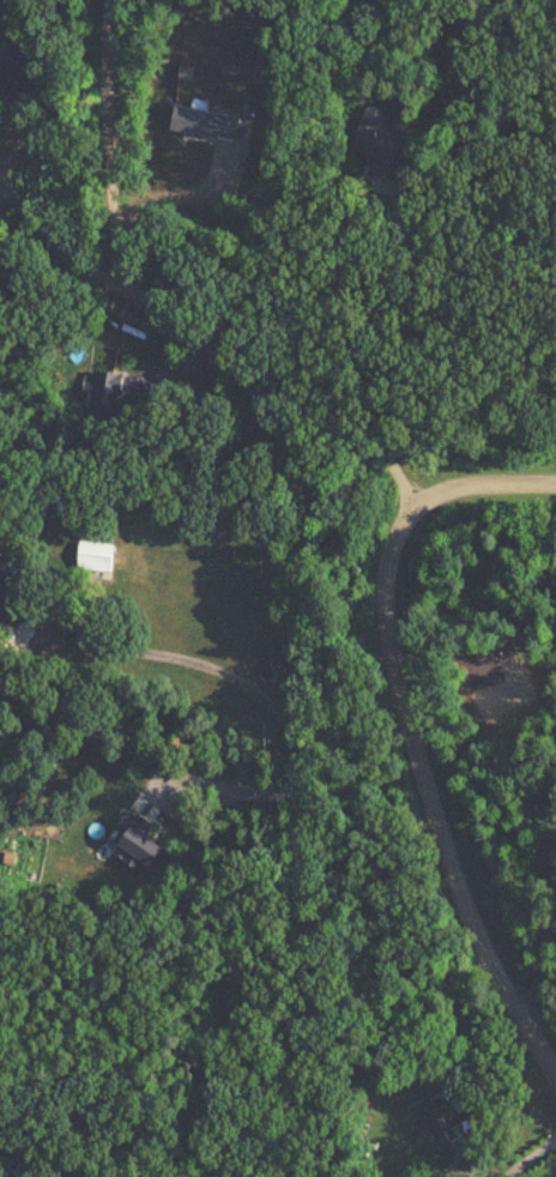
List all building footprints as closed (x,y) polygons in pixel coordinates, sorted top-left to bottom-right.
[(394,179),(404,129),(358,119),(351,153),(373,158),(370,174),(394,179)] [(85,419),(115,423),(120,375),(91,372),(85,419)] [(116,545),(79,542),(77,569),(113,573),(116,545)] [(438,1134),(457,1124),(445,1103),(426,1113),(438,1134)]
